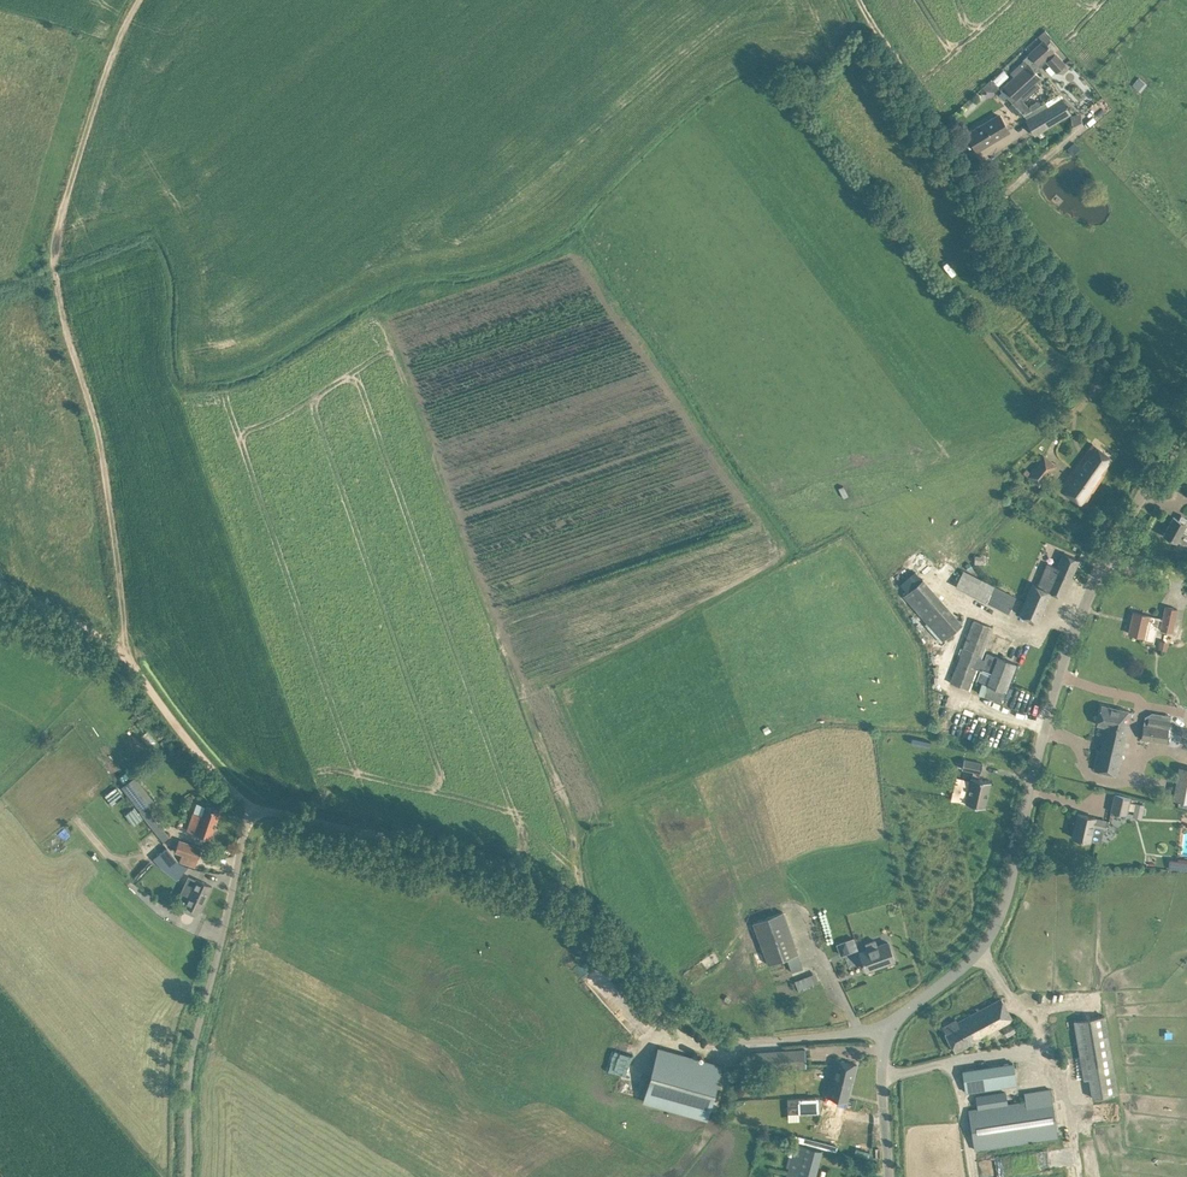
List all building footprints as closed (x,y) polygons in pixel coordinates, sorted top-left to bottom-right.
[(1039,64),(1045,58),(1056,71),(1065,63),(1043,40),(1029,53),(1039,64)] [(1004,86),(999,90),(1012,103),(1018,98),(1022,103),(1038,88),(1034,83),(1040,77),(1036,72),(1035,71),(1031,67),(1036,62),(1038,64),(1039,64),(1029,53),(1023,59),(1024,60),(1010,73),(1013,77),(1004,86)] [(1123,88),(1129,81),(1122,75),(1116,81),(1123,88)] [(1070,113),(1062,99),(1058,94),(1028,112),(1031,117),(1026,120),(1034,134),(1070,113)] [(993,120),(992,118),(967,133),(977,150),(1002,134),(1002,133),(1009,129),(1008,128),(1007,128),(1000,116),(993,120)] [(1060,488),(1074,498),(1084,505),(1104,474),(1102,473),(1107,466),(1108,467),(1114,458),(1113,459),(1093,444),(1094,442),(1093,442),(1060,488)] [(1038,485),(1056,465),(1043,454),(1028,471),(1025,468),(1022,472),(1038,485)] [(1181,514),(1178,519),(1173,516),(1163,534),(1176,541),(1182,530),(1186,533),(1186,517),(1181,514)] [(1038,586),(1032,583),(1019,614),(1037,621),(1050,592),(1062,597),(1079,559),(1063,552),(1057,566),(1051,564),(1048,570),(1046,569),(1038,586)] [(943,640),(962,624),(922,578),(903,595),(943,640)] [(994,585),(987,601),(1008,611),(1016,596),(994,585)] [(1172,632),(1177,608),(1165,606),(1160,629),(1172,632)] [(1128,632),(1140,635),(1144,636),(1146,626),(1153,628),(1155,617),(1133,612),(1128,632)] [(981,657),(990,631),(992,626),(973,619),(950,682),(969,689),(976,669),(980,670),(976,680),(982,682),(978,692),(983,694),(1001,701),(1015,663),(998,656),(997,656),(986,652),(984,659),(981,657)] [(1159,647),(1167,647),(1168,640),(1160,639),(1159,647)] [(1117,775),(1132,711),(1101,704),(1097,723),(1103,725),(1100,742),(1102,743),(1100,750),(1098,750),(1094,769),(1106,771),(1117,775)] [(1141,738),(1166,743),(1170,719),(1151,716),(1144,721),(1141,738)] [(961,768),(973,771),(972,777),(971,776),(965,802),(984,807),(990,781),(978,778),(980,772),(982,763),(963,759),(961,768)] [(1186,801),(1186,767),(1178,765),(1172,798),(1186,801)] [(136,775),(122,785),(140,810),(154,800),(136,775)] [(116,786),(106,794),(114,804),(124,795),(116,786)] [(1126,814),(1130,796),(1114,792),(1110,811),(1126,814)] [(1141,818),(1144,804),(1135,801),(1131,816),(1141,818)] [(187,829),(199,833),(210,837),(211,835),(213,835),(215,830),(213,829),(220,810),(206,805),(202,815),(193,812),(187,829)] [(1099,841),(1102,828),(1104,829),(1106,820),(1095,818),(1095,817),(1077,813),(1072,836),(1090,841),(1090,839),(1099,841)] [(202,847),(179,839),(175,851),(198,858),(202,847)] [(188,864),(179,861),(166,846),(153,857),(161,867),(177,878),(188,865),(188,864)] [(1186,869),(1186,860),(1171,858),(1169,866),(1186,869)] [(211,886),(200,881),(195,878),(184,902),(199,910),(211,886)] [(797,953),(782,911),(752,922),(768,964),(797,953)] [(854,937),(848,939),(852,951),(858,949),(854,937)] [(868,949),(860,952),(866,969),(894,959),(888,942),(877,946),(875,940),(865,943),(868,949)] [(795,979),(798,989),(820,981),(816,971),(795,979)] [(972,1041),(1012,1021),(1001,998),(957,1021),(956,1019),(943,1027),(955,1052),(973,1042),(972,1041)] [(1092,1097),(1117,1092),(1105,1015),(1073,1020),(1082,1079),(1089,1078),(1092,1097)] [(622,1046),(617,1069),(631,1072),(635,1049),(622,1046)] [(808,1048),(749,1052),(749,1066),(809,1063),(808,1048)] [(654,1060),(643,1101),(707,1119),(718,1078),(721,1067),(657,1049),(654,1060)] [(836,1057),(817,1132),(838,1138),(856,1063),(836,1057)] [(966,1092),(1016,1084),(1013,1063),(963,1070),(966,1092)] [(1058,1136),(1056,1124),(1050,1088),(1024,1093),(1025,1101),(1007,1104),(1005,1092),(988,1094),(976,1096),(978,1108),(969,1110),(975,1149),(1058,1136)] [(818,1110),(818,1097),(788,1096),(788,1119),(800,1119),(800,1110),(818,1110)] [(810,1146),(795,1142),(786,1176),(814,1176),(821,1149),(810,1146)]
